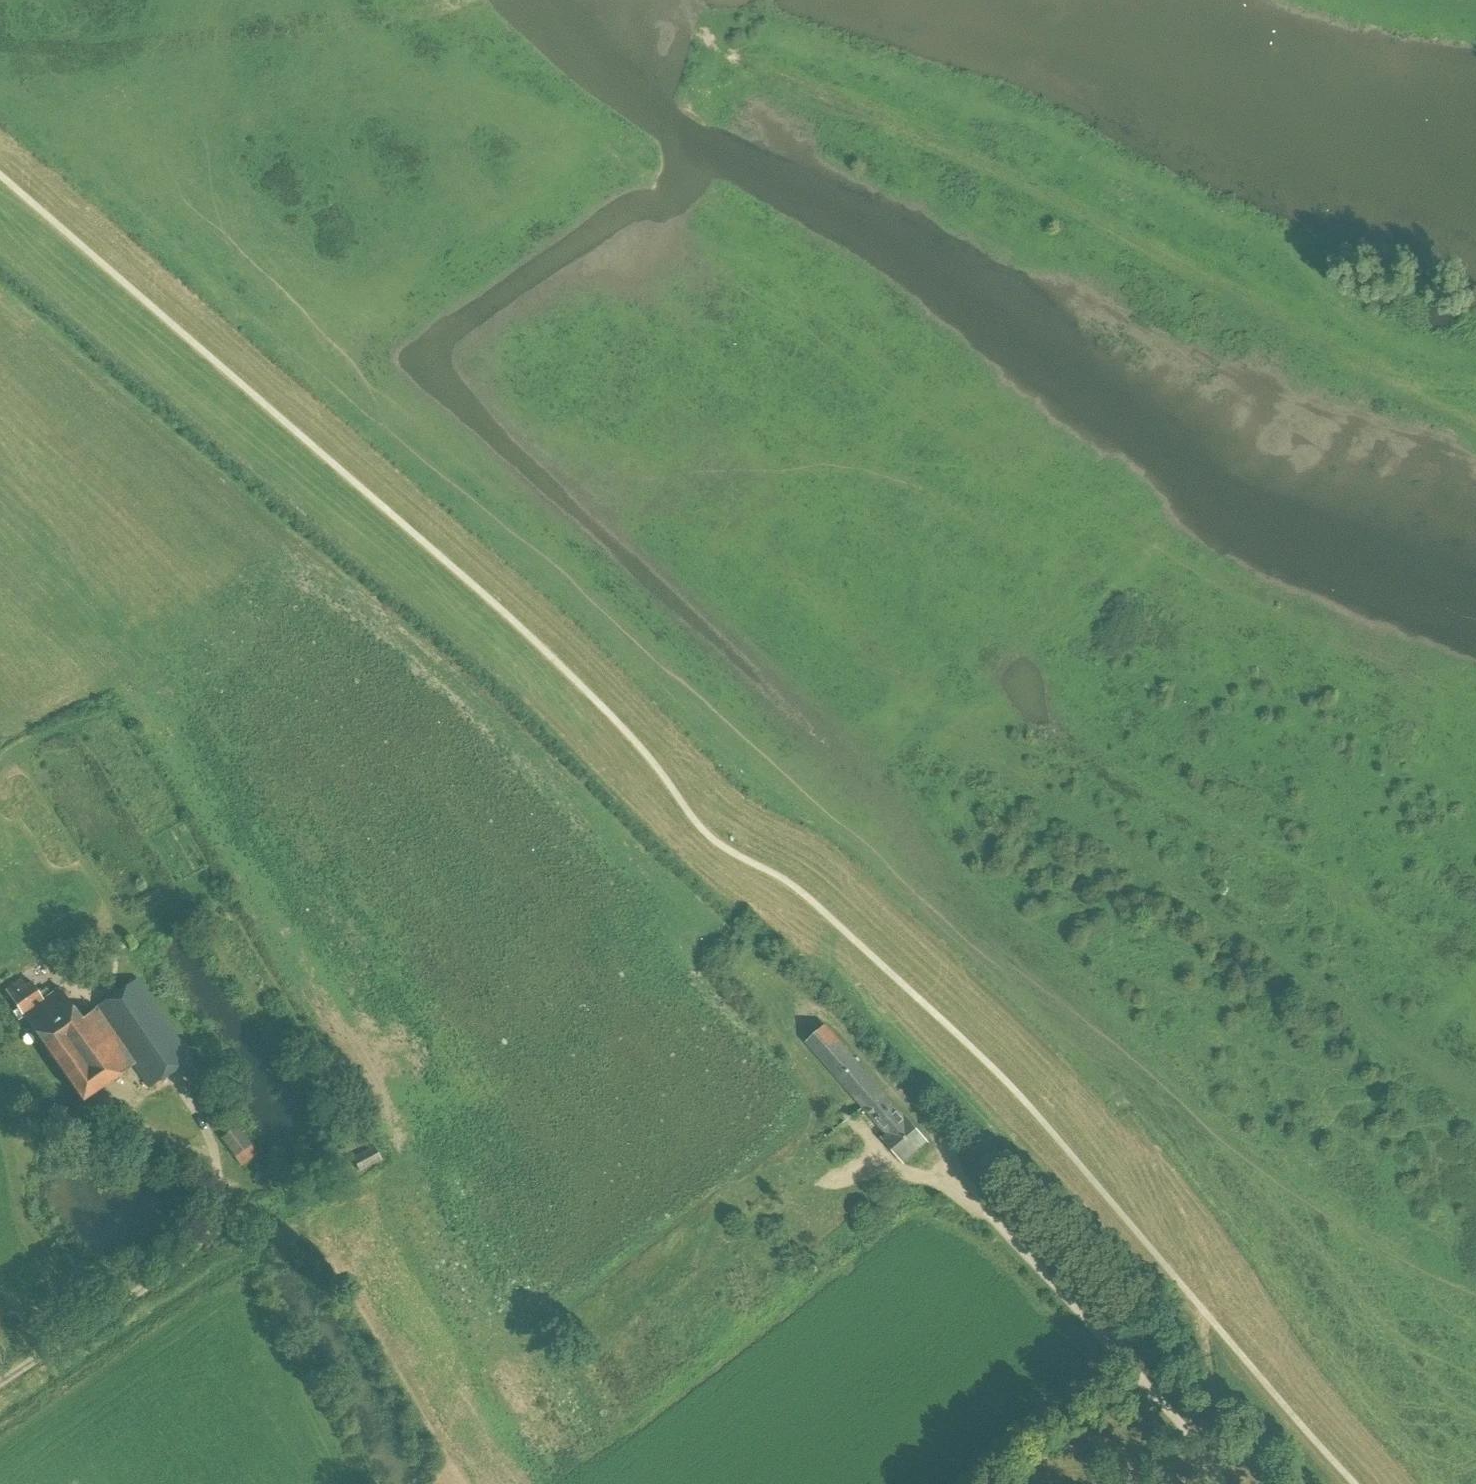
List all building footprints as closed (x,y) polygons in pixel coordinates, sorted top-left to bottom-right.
[(6,989),(82,1101),(135,1065),(150,1087),(190,1059),(136,980),(96,1007),(82,1018),(60,987),(51,994),(47,987),(39,993),(31,981),(26,985),(21,978),(6,989)] [(808,1043),(888,1134),(885,1137),(907,1161),(928,1142),(827,1027),(808,1043)] [(191,1073),(209,1104),(221,1097),(203,1066),(191,1073)] [(222,1139),(240,1166),(258,1155),(240,1128),(222,1139)] [(355,1161),(361,1171),(382,1160),(377,1150),(355,1161)]
